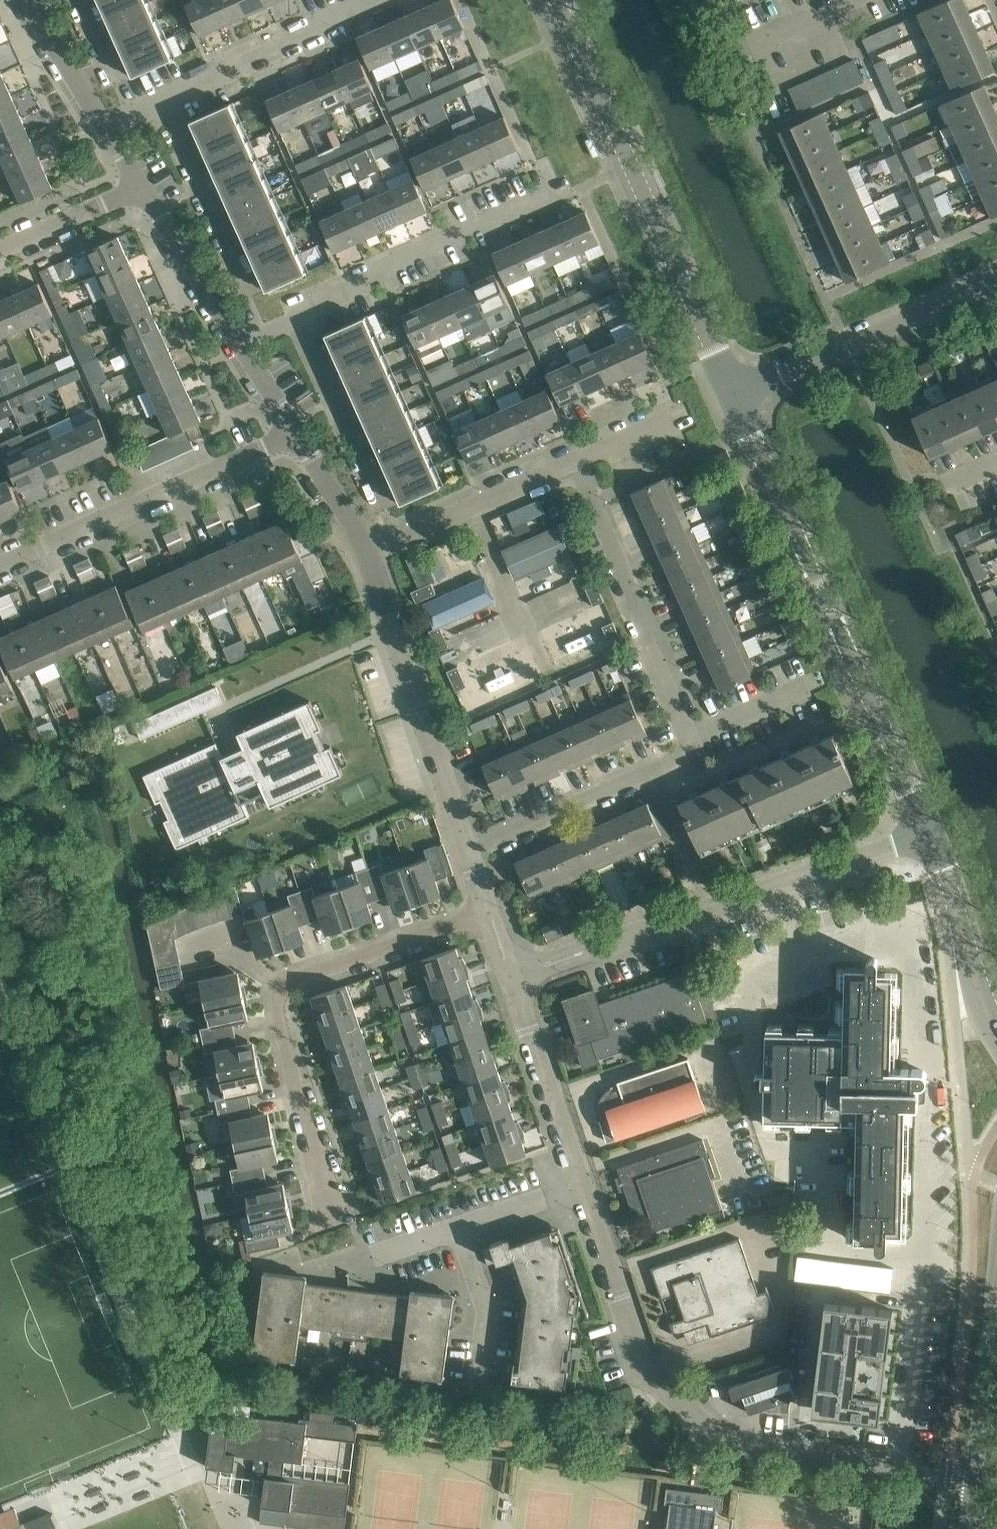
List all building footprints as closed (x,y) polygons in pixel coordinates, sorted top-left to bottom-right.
[(150,0),(101,0),(98,2),(106,20),(150,1),(150,0)] [(200,35),(223,25),(212,0),(184,0),(200,35)] [(223,25),(246,14),(240,0),(212,0),(223,25)] [(246,14),(269,4),(268,0),(240,0),(246,14)] [(452,0),(440,0),(427,6),(441,37),(464,27),(452,0)] [(963,0),(945,0),(918,12),(927,31),(969,13),(963,0)] [(114,39),(158,19),(150,1),(106,20),(114,39)] [(417,47),(441,37),(427,6),(403,16),(417,47)] [(969,13),(927,31),(935,50),(977,31),(969,13)] [(403,16),(380,27),(400,71),(423,60),(417,47),(403,16)] [(167,38),(158,19),(114,39),(123,58),(167,38)] [(895,24),(862,39),(868,52),(901,37),(895,24)] [(380,27),(357,37),(377,81),(400,71),(380,27)] [(977,31),(935,50),(944,69),(986,50),(977,31)] [(167,38),(123,58),(131,76),(131,77),(139,74),(176,57),(183,54),(174,35),(167,38)] [(986,50),(944,69),(953,88),(995,70),(986,50)] [(373,89),(359,58),(336,68),(350,99),(354,108),(373,100),(369,91),(373,89)] [(854,59),(853,59),(843,64),(853,86),(864,81),(854,59)] [(874,63),(879,75),(890,71),(884,59),(874,63)] [(483,68),(479,60),(462,68),(465,76),(483,68)] [(853,86),(843,64),(832,69),(842,91),(853,86)] [(350,99),(336,68),(313,79),(326,110),(350,99)] [(427,69),(410,77),(419,97),(436,89),(432,81),(427,69)] [(842,91),(832,69),(821,74),(831,96),(842,91)] [(879,75),(885,89),(896,84),(890,71),(879,75)] [(0,73),(0,100),(11,95),(1,72),(0,73)] [(436,89),(453,82),(449,73),(432,81),(436,89)] [(465,93),(489,82),(485,74),(461,84),(465,93)] [(831,96),(821,74),(810,79),(820,101),(831,96)] [(326,110),(313,79),(290,89),(303,120),(326,110)] [(820,101),(810,79),(800,84),(809,105),(820,101)] [(461,84),(438,95),(446,112),(458,106),(455,98),(465,93),(461,84)] [(809,105),(800,84),(788,89),(798,110),(809,105)] [(950,122),(992,103),(984,84),(941,103),(950,122)] [(303,120),(290,89),(266,100),(280,131),(303,120)] [(875,104),(869,91),(858,96),(864,109),(875,104)] [(389,110),(407,102),(403,94),(386,102),(389,110)] [(21,118),(11,95),(0,100),(0,128),(21,118)] [(422,102),(415,105),(419,113),(419,114),(425,111),(431,124),(448,116),(446,112),(438,95),(422,102)] [(897,114),(907,109),(901,96),(891,101),(897,114)] [(233,102),(189,121),(197,141),(242,121),(233,102)] [(943,138),(947,146),(958,141),(996,123),(996,114),(992,103),(950,122),(955,133),(943,138)] [(240,112),(243,120),(244,121),(256,115),(255,115),(252,107),(240,112)] [(392,116),(395,124),(413,116),(409,108),(392,116)] [(822,112),(779,131),(788,150),(831,131),(822,112)] [(504,116),(480,126),(494,157),(518,147),(504,116)] [(886,129),(880,116),(869,121),(875,134),(886,129)] [(1,155),(32,141),(21,118),(0,128),(0,156),(1,155)] [(331,120),(323,124),(333,147),(341,143),(331,120)] [(250,139),(242,121),(197,141),(206,159),(250,139)] [(891,126),(897,139),(908,134),(902,121),(891,126)] [(392,131),(388,122),(370,130),(374,139),(392,131)] [(996,146),(996,123),(958,141),(967,160),(996,146)] [(480,126),(457,137),(471,168),(494,157),(480,126)] [(892,141),(886,129),(875,134),(881,146),(892,141)] [(839,150),(831,131),(788,150),(796,169),(839,150)] [(345,152),(362,144),(358,136),(341,143),(345,152)] [(375,156),(399,146),(394,136),(371,147),(375,156)] [(903,150),(908,163),(919,158),(918,157),(939,147),(934,136),(903,150)] [(457,137),(434,147),(448,178),(471,168),(457,137)] [(250,139),(206,159),(214,178),(258,158),(250,139)] [(32,141),(1,155),(11,178),(42,165),(32,141)] [(328,159),(345,152),(341,143),(333,147),(324,151),(328,159)] [(996,169),(996,146),(967,160),(975,178),(996,169)] [(371,147),(348,157),(351,166),(356,176),(379,165),(375,156),(371,147)] [(411,158),(424,189),(448,178),(434,147),(411,158)] [(839,150),(796,169),(805,187),(847,168),(839,150)] [(886,158),(892,171),(903,166),(897,153),(886,158)] [(298,173),(316,165),(312,156),(295,164),(298,173)] [(335,173),(351,166),(348,157),(331,165),(335,173)] [(267,177),(258,158),(214,178),(223,197),(267,177)] [(919,158),(908,163),(914,176),(924,171),(920,160),(919,158)] [(42,165),(11,178),(21,202),(52,188),(42,165)] [(908,178),(903,166),(892,171),(897,183),(908,178)] [(318,170),(301,178),(305,187),(307,193),(331,182),(324,168),(318,170)] [(856,187),(847,168),(805,187),(813,206),(856,187)] [(966,183),(973,199),(982,195),(983,197),(996,191),(996,169),(975,178),(967,182),(966,183)] [(267,177),(223,197),(231,215),(275,196),(267,177)] [(390,189),(403,220),(427,209),(413,178),(390,189)] [(930,183),(920,188),(925,201),(936,196),(930,183)] [(856,187),(813,206),(822,225),(864,206),(856,187)] [(366,199),(380,230),(403,220),(390,189),(366,199)] [(920,203),(914,191),(903,196),(909,208),(920,203)] [(992,216),(996,214),(996,191),(983,197),(992,216)] [(284,214),(275,196),(231,215),(239,234),(284,214)] [(925,201),(931,214),(942,209),(936,196),(925,201)] [(343,210),(357,241),(380,230),(366,199),(343,210)] [(926,216),(920,203),(909,208),(914,221),(926,216)] [(872,225),(864,206),(822,225),(830,244),(872,225)] [(320,220),(334,251),(357,241),(343,210),(320,220)] [(562,221),(576,252),(599,241),(585,210),(562,221)] [(284,214),(239,234),(248,253),(292,233),(284,214)] [(539,231),(553,262),(576,252),(562,221),(539,231)] [(942,238),(952,234),(947,221),(936,225),(942,238)] [(872,225),(830,244),(838,262),(881,243),(872,225)] [(937,241),(931,228),(920,233),(925,246),(937,241)] [(516,242),(529,273),(553,262),(539,231),(516,242)] [(300,252),(292,233),(248,253),(256,272),(300,252)] [(86,249),(97,273),(128,259),(117,235),(86,249)] [(492,252),(506,283),(529,273),(516,242),(492,252)] [(889,262),(881,243),(838,262),(847,281),(889,262)] [(265,291),(309,271),(300,252),(256,272),(265,291)] [(97,273),(107,296),(138,282),(128,259),(97,273)] [(40,270),(48,288),(56,284),(49,266),(40,270)] [(509,304),(495,273),(471,284),(485,315),(509,304)] [(618,283),(614,275),(597,283),(601,291),(618,283)] [(107,296),(118,319),(149,305),(138,282),(107,296)] [(53,314),(39,283),(15,293),(29,324),(53,314)] [(471,284),(448,294),(462,325),(469,340),(492,330),(485,315),(471,284)] [(585,288),(568,296),(571,304),(588,297),(585,288)] [(621,289),(603,297),(607,305),(625,297),(621,289)] [(29,324),(15,293),(0,300),(0,321),(6,335),(29,324)] [(462,325),(448,294),(425,305),(439,336),(462,325)] [(61,317),(69,313),(62,296),(54,300),(61,317)] [(555,312),(571,304),(568,296),(551,304),(555,312)] [(591,303),(574,310),(578,318),(595,311),(591,303)] [(118,319),(128,342),(159,328),(149,305),(118,319)] [(439,336),(425,305),(401,315),(420,357),(444,346),(439,336)] [(525,325),(542,318),(539,309),(521,317),(525,325)] [(574,310),(557,318),(561,326),(578,318),(574,310)] [(61,317),(69,334),(77,330),(69,313),(61,317)] [(332,354),(376,334),(368,315),(324,334),(332,354)] [(527,331),(531,339),(549,332),(545,323),(527,331)] [(128,342),(138,365),(169,351),(159,328),(128,342)] [(983,335),(989,347),(996,344),(996,329),(983,335)] [(616,342),(630,373),(654,362),(640,331),(616,342)] [(525,340),(521,332),(504,340),(507,348),(525,340)] [(385,353),(376,334),(332,354),(341,372),(385,353)] [(81,363),(90,359),(82,342),(74,346),(81,363)] [(497,342),(474,353),(478,361),(501,351),(497,342)] [(593,352),(607,383),(630,373),(616,342),(593,352)] [(529,349),(511,357),(515,366),(520,364),(526,377),(539,371),(533,358),(529,349)] [(138,365),(148,388),(180,374),(169,351),(138,365)] [(570,362),(584,393),(607,383),(593,352),(570,362)] [(349,391),(393,371),(385,353),(341,372),(349,391)] [(461,369),(478,361),(474,353),(458,360),(461,369)] [(75,363),(71,354),(53,362),(57,371),(75,363)] [(442,359),(425,367),(428,374),(431,382),(449,374),(455,371),(451,363),(448,356),(442,359)] [(81,363),(89,380),(97,376),(90,359),(81,363)] [(546,373),(560,404),(584,393),(570,362),(546,373)] [(930,362),(919,367),(923,377),(934,372),(930,362)] [(499,363),(482,370),(486,379),(503,371),(499,363)] [(415,364),(406,368),(413,383),(422,378),(415,364)] [(28,384),(45,376),(41,368),(24,375),(28,384)] [(77,368),(59,376),(63,384),(81,376),(77,368)] [(469,386),(486,379),(482,370),(465,378),(469,386)] [(401,390),(393,371),(349,391),(357,410),(401,390)] [(149,388),(138,393),(148,416),(159,411),(190,397),(180,374),(149,388)] [(996,415),(996,374),(982,381),(996,415)] [(28,384),(24,375),(7,383),(11,391),(28,384)] [(30,389),(34,397),(51,390),(47,381),(30,389)] [(984,432),(996,426),(996,415),(982,381),(964,389),(984,432)] [(436,391),(439,400),(457,392),(453,383),(436,391)] [(102,409),(110,405),(103,388),(95,392),(102,409)] [(30,389),(13,396),(17,405),(34,397),(30,389)] [(547,389),(523,400),(537,430),(561,420),(547,389)] [(947,397),(966,440),(984,432),(964,389),(947,397)] [(366,429),(410,409),(401,390),(357,410),(366,429)] [(169,435),(175,432),(186,428),(197,422),(200,421),(190,397),(159,411),(169,435)] [(929,405),(948,448),(966,440),(947,397),(929,405)] [(523,400),(500,410),(514,441),(537,430),(523,400)] [(102,409),(109,426),(118,422),(110,405),(102,409)] [(911,413),(930,456),(948,448),(929,405),(911,413)] [(471,407),(447,418),(467,462),(491,451),(477,420),(471,407)] [(418,428),(410,409),(366,429),(374,447),(418,428)] [(500,410),(477,420),(491,451),(514,441),(500,410)] [(70,417),(47,427),(66,469),(89,458),(76,430),(70,417)] [(100,419),(76,430),(89,458),(113,448),(100,419)] [(203,435),(197,422),(186,428),(191,440),(203,435)] [(47,426),(23,436),(29,448),(43,479),(66,469),(47,427),(47,426)] [(191,440),(186,428),(175,432),(184,452),(194,447),(191,440)] [(382,466),(427,446),(418,428),(374,447),(382,466)] [(0,441),(0,447),(5,459),(19,490),(43,479),(29,448),(23,436),(22,431),(0,441)] [(169,435),(165,437),(174,457),(184,452),(175,432),(169,435)] [(123,456),(131,452),(123,435),(115,438),(123,456)] [(164,461),(174,457),(165,437),(155,441),(164,461)] [(155,441),(144,446),(153,466),(164,461),(155,441)] [(153,466),(144,446),(134,451),(143,470),(153,466)] [(435,465),(427,446),(382,466),(391,485),(435,465)] [(727,449),(716,454),(720,462),(730,457),(727,449)] [(400,504),(444,484),(435,465),(391,485),(400,504)] [(668,476),(626,494),(632,507),(638,505),(640,509),(675,493),(668,476)] [(738,476),(733,478),(728,480),(731,487),(741,483),(738,476)] [(0,483),(0,520),(22,510),(8,479),(0,483)] [(741,483),(731,487),(734,495),(745,490),(741,483)] [(249,495),(258,514),(265,511),(256,492),(249,495)] [(675,493),(640,509),(641,513),(636,515),(641,528),(683,509),(675,493)] [(249,495),(242,498),(251,517),(258,514),(249,495)] [(540,499),(507,513),(512,526),(526,520),(545,512),(540,499)] [(690,525),(683,509),(641,528),(647,540),(653,538),(654,542),(690,525)] [(210,513),(218,532),(226,529),(217,510),(210,513)] [(210,513),(203,516),(211,535),(218,532),(210,513)] [(749,528),(754,526),(759,523),(756,516),(745,520),(749,528)] [(284,519),(264,528),(282,569),(284,573),(291,570),(308,608),(321,601),(313,582),(326,576),(327,576),(315,549),(314,547),(312,542),(308,533),(298,537),(293,539),(284,519)] [(568,520),(557,525),(563,538),(567,547),(571,555),(572,558),(575,566),(586,561),(583,553),(574,533),(568,520)] [(501,550),(515,580),(571,555),(563,538),(557,525),(501,550)] [(698,542),(690,525),(654,542),(656,545),(650,548),(656,561),(698,542)] [(170,530),(179,549),(186,546),(178,527),(170,530)] [(264,528),(244,537),(263,578),(282,569),(264,528)] [(955,533),(960,545),(971,541),(966,528),(955,533)] [(170,530),(163,534),(172,553),(179,549),(170,530)] [(263,578),(244,537),(225,546),(243,587),(263,578)] [(768,541),(762,544),(757,546),(760,553),(771,548),(768,541)] [(705,558),(698,542),(656,561),(662,573),(667,571),(669,574),(705,558)] [(131,548),(139,567),(147,564),(138,545),(131,548)] [(223,595),(243,587),(225,546),(205,555),(223,595)] [(131,548),(124,551),(132,570),(139,567),(131,548)] [(771,548),(760,553),(763,561),(774,556),(771,548)] [(419,587),(431,582),(435,580),(423,551),(406,559),(419,587)] [(966,557),(971,568),(981,563),(976,552),(966,557)] [(205,555),(185,564),(203,604),(223,595),(205,555)] [(81,560),(89,579),(96,576),(88,557),(81,560)] [(712,575),(705,558),(669,574),(671,578),(665,581),(671,593),(712,575)] [(81,560),(73,563),(82,582),(89,579),(81,560)] [(971,568),(976,580),(987,576),(981,563),(971,568)] [(185,564),(165,572),(184,613),(203,604),(185,564)] [(184,613),(165,572),(146,581),(164,622),(184,613)] [(48,574),(41,578),(50,597),(57,593),(48,574)] [(782,574),(777,577),(772,579),(775,586),(786,581),(782,574)] [(720,591),(712,575),(671,593),(676,606),(682,603),(684,607),(720,591)] [(43,600),(50,597),(41,578),(34,581),(43,600)] [(484,578),(424,604),(435,627),(476,609),(494,601),(484,578)] [(144,631),(164,622),(146,581),(125,590),(144,631)] [(604,601),(595,581),(584,586),(593,606),(604,601)] [(789,589),(786,581),(775,586),(778,594),(789,589)] [(411,591),(416,602),(436,593),(431,582),(419,587),(411,591)] [(134,625),(116,584),(96,593),(114,634),(134,625)] [(986,603),(996,599),(992,587),(981,592),(986,603)] [(727,608),(720,591),(684,607),(686,611),(680,614),(685,626),(727,608)] [(2,595),(10,614),(18,611),(9,592),(2,595)] [(114,634),(96,593),(76,602),(94,643),(114,634)] [(0,596),(0,610),(3,618),(10,614),(2,595),(0,596)] [(992,615),(996,613),(996,599),(986,603),(992,615)] [(94,643),(76,602),(56,611),(74,652),(94,643)] [(797,607),(792,609),(786,612),(789,619),(800,614),(797,607)] [(699,640),(734,624),(727,608),(685,626),(691,639),(697,636),(699,640)] [(74,652),(56,611),(36,620),(55,660),(74,652)] [(804,622),(800,614),(789,619),(793,626),(804,622)] [(36,620),(17,628),(35,669),(42,684),(61,675),(55,660),(36,620)] [(622,641),(613,621),(602,625),(611,646),(622,641)] [(742,640),(734,624),(699,640),(700,644),(694,647),(700,659),(742,640)] [(557,643),(562,655),(601,637),(595,625),(557,643)] [(429,630),(438,651),(448,646),(439,626),(434,628),(429,630)] [(17,628),(0,636),(0,646),(15,678),(35,669),(17,628)] [(749,657),(742,640),(700,659),(706,672),(712,669),(713,673),(749,657)] [(812,640),(806,642),(801,645),(804,653),(815,648),(812,640)] [(242,642),(238,644),(244,657),(248,655),(250,655),(244,642),(242,642)] [(757,674),(749,657),(713,673),(715,677),(709,679),(715,693),(757,674)] [(0,660),(0,693),(13,688),(0,660)] [(614,660),(602,665),(605,673),(617,668),(614,660)] [(447,671),(456,691),(466,686),(457,666),(447,671)] [(471,685),(477,698),(516,679),(510,666),(471,685)] [(592,670),(581,675),(584,682),(596,677),(592,670)] [(572,688),(584,682),(581,675),(569,680),(572,688)] [(548,690),(551,697),(563,692),(560,684),(548,690)] [(134,724),(141,739),(223,702),(216,686),(134,724)] [(120,706),(112,689),(96,696),(103,713),(120,706)] [(548,690),(536,695),(540,702),(551,697),(548,690)] [(612,700),(628,736),(632,734),(634,740),(647,734),(628,692),(612,700)] [(527,699),(515,704),(518,712),(530,707),(527,699)] [(319,729),(324,727),(311,700),(238,733),(245,748),(224,757),(217,742),(145,775),(157,803),(162,801),(170,819),(166,821),(178,849),(251,816),(244,801),(265,791),(272,806),(344,773),(332,745),(327,747),(319,729)] [(612,700),(595,707),(614,749),(626,743),(624,738),(628,736),(612,700)] [(515,704),(503,710),(507,717),(518,712),(515,704)] [(601,755),(614,749),(595,707),(579,715),(595,751),(599,749),(601,755)] [(494,714),(482,719),(486,727),(497,721),(494,714)] [(579,715),(562,722),(581,764),(594,758),(591,752),(595,751),(579,715)] [(482,719),(471,724),(474,732),(486,727),(482,719)] [(568,769),(581,764),(562,722),(546,729),(562,765),(566,763),(568,769)] [(546,729),(529,737),(548,778),(561,773),(558,767),(562,765),(546,729)] [(856,785),(833,734),(679,803),(702,854),(856,785)] [(529,737),(513,744),(529,780),(533,778),(536,784),(548,778),(529,737)] [(513,744),(497,751),(515,793),(528,787),(525,782),(529,780),(513,744)] [(497,751),(480,759),(496,795),(500,793),(503,799),(515,793),(497,751)] [(634,808),(630,810),(646,846),(669,836),(651,794),(632,802),(634,808)] [(630,853),(646,846),(630,810),(627,812),(624,806),(611,812),(630,853)] [(601,823),(598,825),(614,861),(630,853),(611,812),(599,817),(601,823)] [(597,868),(614,861),(598,825),(594,827),(591,821),(578,826),(597,868)] [(569,838),(565,839),(581,875),(597,868),(578,826),(566,832),(569,838)] [(391,829),(383,831),(385,837),(393,835),(391,829)] [(564,883),(581,875),(565,839),(561,841),(558,835),(546,841),(564,883)] [(548,890),(564,883),(546,841),(533,847),(536,852),(532,854),(548,890)] [(427,858),(405,865),(418,903),(441,895),(440,891),(436,880),(447,876),(447,874),(453,872),(444,845),(443,844),(443,843),(437,845),(436,844),(424,848),(427,858)] [(506,859),(513,873),(519,870),(531,898),(548,890),(532,854),(528,856),(525,850),(506,859)] [(383,873),(380,863),(368,867),(378,899),(389,895),(395,911),(417,903),(418,903),(405,865),(383,873)] [(334,879),(337,888),(350,926),(373,918),(367,903),(378,899),(368,867),(334,879)] [(688,893),(683,883),(675,887),(680,897),(688,893)] [(235,885),(223,890),(232,916),(243,912),(242,909),(243,908),(235,885)] [(315,896),(312,886),(300,890),(310,922),(321,918),(325,930),(326,934),(349,926),(350,926),(337,888),(315,896)] [(223,890),(212,895),(221,920),(232,916),(223,890)] [(290,904),(269,911),(281,949),(282,949),(305,941),(299,926),(310,922),(300,890),(287,894),(290,904)] [(656,891),(649,895),(653,905),(661,902),(656,891)] [(209,924),(221,920),(212,895),(201,900),(209,924)] [(646,909),(653,905),(649,895),(642,898),(646,909)] [(198,928),(209,924),(201,900),(190,905),(198,928)] [(622,903),(614,907),(619,917),(627,914),(622,903)] [(190,905),(179,909),(187,932),(198,928),(190,905)] [(243,908),(242,909),(243,912),(257,953),(257,954),(258,957),(259,957),(281,949),(281,950),(281,949),(269,911),(257,915),(254,905),(243,908)] [(612,920),(619,917),(614,907),(607,910),(612,920)] [(179,909),(147,924),(175,938),(187,932),(179,909)] [(593,925),(591,923),(588,915),(580,918),(585,929),(593,925)] [(585,929),(580,918),(573,922),(578,932),(585,929)] [(178,948),(175,938),(147,924),(153,953),(178,948)] [(456,947),(422,959),(429,980),(468,967),(468,966),(467,966),(463,957),(460,958),(456,947)] [(180,959),(178,948),(153,953),(156,964),(180,959)] [(755,1076),(755,1080),(755,1081),(756,1081),(756,1082),(757,1083),(758,1083),(759,1084),(760,1084),(764,1084),(763,1119),(857,1122),(905,1123),(906,1105),(916,1105),(917,1105),(918,1105),(918,1104),(918,1103),(919,1103),(919,1090),(919,1089),(919,1088),(918,1088),(918,1087),(917,1087),(916,1087),(916,1084),(920,1084),(922,1083),(923,1083),(924,1082),(925,1081),(925,1080),(926,1079),(926,1078),(927,1075),(926,1074),(926,1073),(925,1072),(925,1071),(924,1070),(923,1069),(922,1069),(921,1069),(919,1069),(904,1068),(905,1057),(891,1057),(893,975),(878,975),(878,961),(878,960),(877,960),(877,959),(876,958),(875,958),(874,957),(873,957),(872,957),(871,957),(870,957),(869,958),(868,958),(868,959),(867,960),(867,961),(866,962),(866,963),(866,964),(866,967),(845,966),(844,1006),(843,1033),(765,1031),(764,1072),(760,1072),(759,1072),(758,1073),(757,1073),(757,1074),(756,1074),(755,1075),(755,1076)] [(156,964),(158,976),(182,971),(180,959),(156,964)] [(429,980),(436,1000),(470,989),(467,978),(469,977),(468,967),(429,980)] [(185,983),(182,971),(158,976),(161,988),(185,983)] [(202,991),(205,1003),(244,995),(244,994),(243,994),(239,971),(189,981),(192,993),(202,991)] [(600,1061),(599,1058),(707,1021),(690,972),(598,1003),(593,990),(564,1000),(579,1041),(575,1043),(583,1067),(600,1061)] [(390,981),(394,992),(403,989),(399,978),(390,981)] [(376,986),(380,997),(389,994),(385,983),(376,986)] [(314,1018),(314,1019),(353,1006),(346,985),(312,996),(316,1007),(313,1008),(315,1018),(314,1018)] [(398,1003),(407,1000),(403,989),(394,992),(398,1003)] [(436,1000),(428,1003),(435,1024),(443,1021),(482,1007),(481,1007),(477,998),(474,999),(470,989),(436,1000)] [(392,1005),(389,994),(380,997),(383,1008),(392,1005)] [(244,995),(205,1003),(210,1026),(200,1028),(203,1040),(235,1033),(233,1022),(245,1020),(249,1019),(244,995)] [(776,1005),(776,1018),(799,1018),(800,1006),(776,1005)] [(360,1026),(353,1006),(314,1019),(315,1020),(315,1019),(320,1028),(323,1027),(326,1038),(360,1026)] [(443,1021),(450,1041),(484,1030),(480,1019),(483,1018),(482,1008),(482,1007),(443,1021)] [(404,1022),(408,1033),(417,1030),(413,1019),(404,1022)] [(390,1027),(393,1038),(402,1034),(399,1023),(390,1027)] [(328,1059),(328,1060),(367,1046),(360,1026),(326,1038),(330,1048),(327,1049),(329,1059),(328,1059)] [(412,1044),(421,1041),(417,1030),(408,1033),(412,1044)] [(484,1030),(450,1041),(457,1062),(496,1048),(495,1048),(490,1039),(488,1040),(484,1030)] [(238,1045),(235,1033),(203,1040),(205,1053),(215,1051),(220,1073),(259,1065),(258,1065),(253,1041),(238,1045)] [(406,1046),(402,1034),(393,1038),(397,1049),(406,1046)] [(374,1067),(367,1046),(328,1060),(329,1060),(334,1069),(337,1068),(340,1078),(374,1067)] [(457,1062),(464,1082),(498,1071),(494,1060),(497,1059),(495,1049),(496,1049),(496,1048),(457,1062)] [(612,1091),(611,1088),(607,1090),(606,1092),(604,1093),(601,1097),(599,1101),(598,1105),(598,1107),(598,1109),(598,1114),(599,1118),(600,1120),(602,1120),(608,1139),(607,1140),(607,1141),(705,1108),(688,1057),(617,1081),(620,1088),(612,1091)] [(416,1064),(419,1075),(429,1071),(425,1060),(416,1064)] [(406,1067),(410,1078),(419,1075),(416,1064),(406,1067)] [(259,1066),(259,1065),(220,1073),(225,1096),(215,1098),(218,1111),(250,1104),(248,1092),(264,1089),(261,1075),(258,1066),(259,1066)] [(342,1100),(342,1101),(381,1088),(374,1067),(340,1078),(344,1089),(341,1090),(343,1100),(342,1100)] [(170,1070),(173,1083),(183,1081),(181,1068),(170,1070)] [(423,1085),(426,1084),(432,1082),(429,1071),(419,1075),(423,1085)] [(464,1082),(471,1102),(510,1089),(509,1089),(504,1080),(502,1081),(498,1071),(464,1082)] [(414,1089),(423,1085),(419,1075),(410,1078),(414,1089)] [(388,1108),(381,1088),(342,1101),(343,1101),(348,1110),(351,1109),(354,1119),(388,1108)] [(510,1089),(471,1102),(478,1123),(512,1111),(508,1101),(511,1100),(509,1090),(510,1090),(510,1089)] [(432,1103),(436,1114),(445,1111),(441,1100),(432,1103)] [(253,1115),(250,1104),(218,1111),(221,1123),(230,1121),(235,1144),(274,1135),(273,1135),(269,1112),(253,1115)] [(418,1109),(421,1120),(430,1116),(427,1105),(418,1109)] [(356,1141),(356,1142),(395,1128),(388,1108),(354,1119),(358,1130),(355,1131),(357,1141),(356,1141)] [(436,1114),(439,1125),(448,1122),(445,1111),(436,1114)] [(478,1123),(485,1143),(524,1130),(524,1129),(523,1130),(518,1121),(515,1122),(512,1111),(478,1123)] [(434,1127),(430,1116),(421,1120),(425,1131),(434,1127)] [(856,1168),(854,1240),(875,1240),(875,1243),(875,1244),(875,1245),(876,1246),(876,1247),(877,1247),(877,1248),(878,1249),(879,1249),(880,1249),(881,1250),(882,1250),(883,1249),(884,1249),(885,1249),(885,1248),(886,1247),(886,1246),(887,1245),(887,1232),(888,1232),(903,1232),(905,1123),(857,1122),(856,1168)] [(402,1149),(395,1128),(356,1142),(357,1142),(362,1151),(365,1150),(368,1160),(402,1149)] [(525,1141),(523,1131),(524,1131),(524,1130),(485,1143),(492,1164),(526,1153),(522,1142),(525,1141)] [(452,1132),(443,1135),(450,1155),(459,1152),(452,1132)] [(240,1167),(230,1169),(233,1181),(265,1174),(263,1163),(279,1159),(274,1136),(274,1135),(235,1144),(240,1167)] [(657,1225),(716,1205),(708,1179),(715,1176),(703,1139),(617,1168),(634,1217),(652,1211),(657,1225)] [(431,1149),(435,1160),(444,1157),(441,1146),(431,1149)] [(370,1182),(370,1183),(409,1169),(402,1149),(368,1160),(372,1171),(369,1172),(371,1182),(370,1182)] [(453,1166),(454,1166),(462,1163),(459,1152),(450,1155),(453,1166)] [(448,1168),(444,1157),(435,1160),(439,1171),(448,1168)] [(416,1190),(409,1169),(370,1183),(371,1183),(376,1191),(378,1191),(382,1202),(416,1190)] [(233,1181),(236,1194),(245,1192),(250,1214),(289,1206),(289,1205),(288,1205),(286,1196),(284,1182),(268,1185),(265,1174),(233,1181)] [(250,1214),(240,1216),(245,1239),(248,1252),(250,1251),(280,1245),(278,1233),(290,1231),(294,1230),(291,1216),(289,1206),(250,1214)] [(501,1239),(491,1243),(492,1246),(497,1261),(497,1262),(498,1262),(504,1279),(515,1275),(523,1298),(522,1299),(515,1360),(514,1368),(512,1380),(565,1387),(568,1368),(562,1368),(563,1357),(569,1358),(569,1357),(563,1356),(565,1345),(571,1346),(575,1311),(579,1312),(581,1292),(581,1291),(569,1258),(568,1254),(563,1239),(561,1232),(559,1227),(544,1232),(544,1233),(527,1239),(520,1241),(518,1234),(501,1239)] [(773,1307),(773,1305),(766,1285),(765,1286),(767,1290),(758,1293),(740,1237),(651,1268),(662,1299),(678,1293),(686,1317),(670,1323),(674,1335),(708,1323),(712,1336),(766,1317),(768,1316),(770,1315),(771,1313),(772,1311),(773,1309),(773,1307)] [(256,1301),(261,1302),(253,1354),(296,1359),(300,1325),(405,1338),(401,1372),(443,1378),(450,1326),(455,1327),(455,1325),(453,1325),(456,1302),(457,1303),(457,1301),(453,1301),(454,1294),(411,1289),(411,1295),(306,1282),(307,1276),(264,1270),(263,1277),(259,1276),(259,1277),(261,1277),(258,1300),(256,1300),(256,1301)] [(825,1301),(812,1411),(831,1413),(879,1419),(893,1309),(831,1302),(825,1301)] [(793,1377),(789,1365),(780,1368),(779,1364),(749,1375),(750,1379),(730,1386),(734,1397),(743,1394),(749,1412),(763,1407),(789,1410),(790,1398),(795,1396),(789,1378),(793,1377)] [(357,1425),(333,1422),(334,1413),(311,1411),(310,1419),(299,1418),(299,1421),(253,1416),(233,1414),(213,1411),(207,1465),(233,1469),(235,1454),(255,1457),(269,1458),(267,1477),(265,1477),(262,1505),(289,1509),(289,1508),(332,1513),(331,1528),(344,1528),(346,1515),(347,1507),(349,1487),(292,1480),(282,1479),(284,1460),(302,1462),(305,1435),(327,1437),(355,1441),(357,1425)] [(724,1494),(666,1487),(664,1503),(670,1503),(667,1528),(663,1527),(662,1528),(714,1528),(716,1509),(722,1510),(724,1494)] [(16,1523),(8,1505),(0,1508),(0,1528),(1,1528),(16,1523)] [(319,1528),(331,1528),(332,1513),(289,1508),(289,1509),(287,1525),(319,1528)] [(21,1523),(6,1528),(52,1528),(56,1528),(49,1511),(21,1523)]
